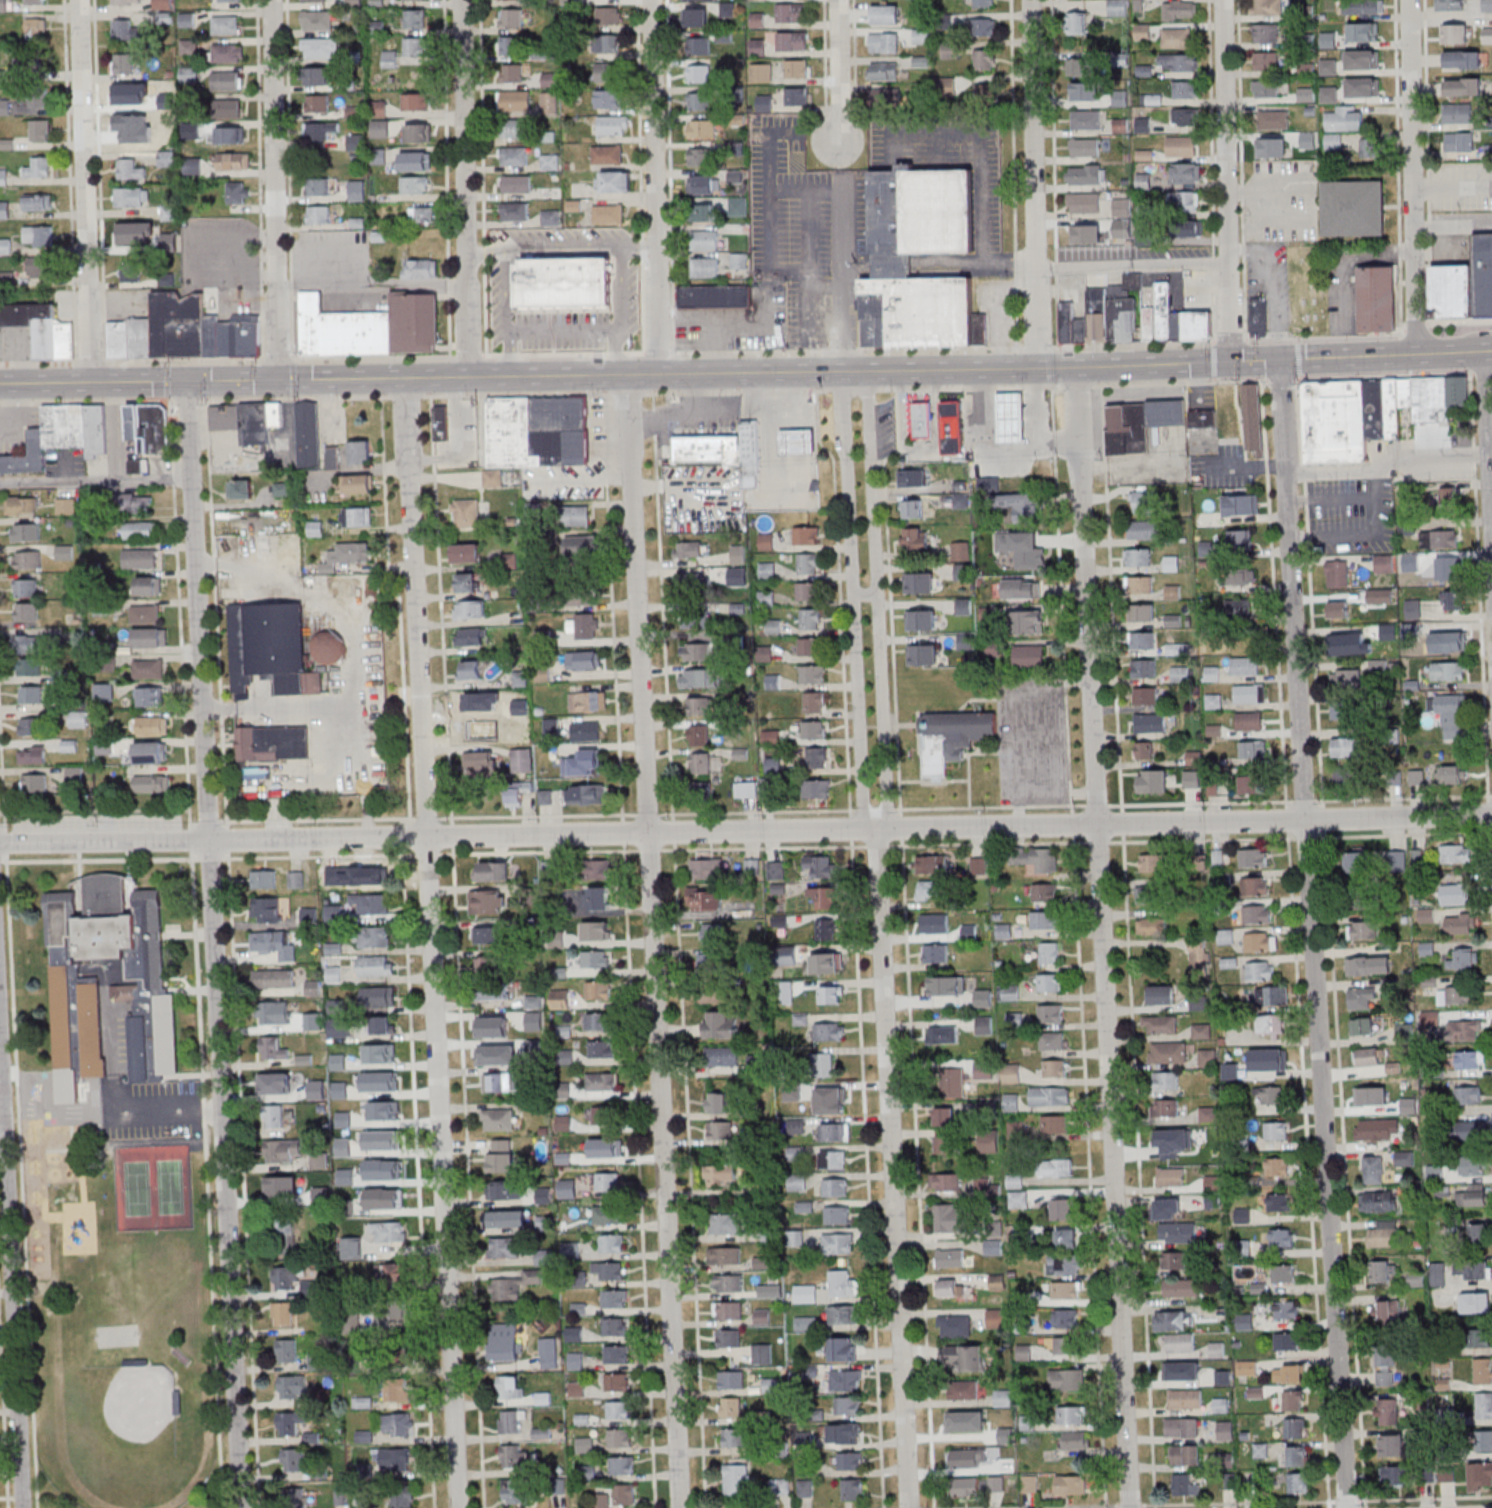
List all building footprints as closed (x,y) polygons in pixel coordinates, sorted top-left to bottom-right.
[(173,0),(154,0),(154,8),(173,8),(173,0)] [(1255,5),(1255,0),(1282,0),(1283,14),(1252,15),(1251,5),(1255,5)] [(1384,0),(1342,0),(1342,14),(1384,14),(1384,0)] [(1436,11),(1436,0),(1464,0),(1465,10),(1436,11)] [(1483,12),(1483,0),(1491,0),(1491,12),(1483,12)] [(1109,2),(1123,1),(1124,16),(1109,16),(1109,2)] [(1163,1),(1163,19),(1196,19),(1196,1),(1163,1)] [(721,3),(735,2),(736,17),(721,17),(721,3)] [(779,5),(807,4),(807,21),(779,22),(779,5)] [(872,5),(899,5),(899,23),(872,24),(872,5)] [(1297,5),(1313,5),(1313,19),(1297,19),(1297,5)] [(623,24),(623,7),(596,7),(596,24),(623,24)] [(524,26),(524,8),(500,8),(500,26),(524,26)] [(683,8),(683,26),(709,26),(709,8),(683,8)] [(426,29),(426,10),(404,10),(404,29),(426,29)] [(333,31),(333,12),(302,12),(302,31),(333,31)] [(749,12),(765,12),(765,28),(750,28),(749,12)] [(1067,35),(1086,35),(1086,13),(1067,13),(1067,35)] [(936,14),(952,14),(952,30),(937,30),(936,14)] [(213,35),(239,35),(239,16),(213,16),(213,35)] [(27,18),(27,42),(46,42),(46,18),(27,18)] [(996,18),(974,18),(974,36),(996,36),(996,18)] [(133,20),(115,20),(115,40),(145,40),(145,28),(133,28),(133,20)] [(1348,22),(1377,21),(1377,41),(1349,42),(1348,22)] [(1255,24),(1279,23),(1279,42),(1255,43),(1255,24)] [(1440,24),(1467,24),(1468,43),(1441,44),(1440,24)] [(1135,26),(1150,25),(1150,40),(1136,40),(1135,26)] [(914,29),(929,29),(930,45),(914,45),(914,29)] [(1191,48),(1191,29),(1162,29),(1162,48),(1191,48)] [(1484,29),(1491,29),(1491,43),(1484,44),(1484,29)] [(779,32),(807,32),(807,49),(779,49),(779,32)] [(1321,33),(1336,32),(1336,47),(1322,47),(1321,33)] [(871,34),(898,33),(898,52),(871,52),(871,34)] [(596,52),(618,52),(618,35),(596,35),(596,52)] [(711,55),(711,37),(692,37),(692,55),(711,55)] [(1299,37),(1314,37),(1315,48),(1300,49),(1299,37)] [(500,38),(500,56),(521,56),(521,38),(500,38)] [(430,39),(403,39),(403,59),(430,59),(430,39)] [(750,39),(765,39),(765,56),(751,57),(750,39)] [(337,40),(302,40),(302,60),(337,60),(337,40)] [(942,43),(958,43),(958,59),(942,59),(942,43)] [(244,44),(213,44),(213,62),(244,62),(244,44)] [(975,49),(975,69),(995,69),(995,49),(975,49)] [(1347,50),(1376,49),(1376,69),(1347,70),(1347,50)] [(382,68),(398,68),(398,51),(382,51),(382,68)] [(1254,52),(1279,51),(1279,71),(1255,71),(1254,52)] [(1444,51),(1481,51),(1481,69),(1444,69),(1444,51)] [(1113,53),(1128,52),(1128,67),(1114,67),(1113,53)] [(134,53),(113,53),(113,74),(134,74),(134,53)] [(1161,55),(1161,71),(1197,71),(1197,55),(1161,55)] [(1320,59),(1338,58),(1338,75),(1321,75),(1320,59)] [(1067,59),(1067,75),(1093,75),(1093,59),(1067,59)] [(784,60),(807,60),(807,77),(785,77),(784,60)] [(871,63),(898,62),(898,81),(871,81),(871,63)] [(1299,63),(1314,62),(1315,74),(1300,75),(1299,63)] [(596,81),(617,81),(617,63),(596,63),(596,81)] [(772,82),(772,64),(751,64),(751,82),(772,82)] [(502,84),(523,84),(523,65),(502,65),(502,84)] [(711,65),(688,65),(688,82),(711,82),(711,65)] [(306,69),(306,86),(329,86),(329,69),(306,69)] [(213,90),(243,90),(243,71),(213,71),(213,90)] [(1347,78),(1376,77),(1376,97),(1347,98),(1347,78)] [(1444,78),(1481,77),(1481,96),(1445,96),(1444,78)] [(939,78),(955,78),(955,94),(939,94),(939,78)] [(1253,81),(1278,80),(1279,97),(1256,97),(1256,91),(1253,92),(1253,81)] [(1199,99),(1199,82),(1172,82),(1172,99),(1199,99)] [(1098,101),(1098,83),(1070,83),(1070,101),(1098,101)] [(974,101),(996,101),(996,84),(974,84),(974,101)] [(728,86),(744,86),(744,102),(728,102),(728,86)] [(50,107),(49,87),(30,88),(31,107),(50,107)] [(1298,87),(1315,87),(1315,102),(1299,102),(1298,87)] [(1321,87),(1338,87),(1338,102),(1321,102),(1321,87)] [(785,88),(809,88),(809,105),(785,105),(785,88)] [(136,89),(117,89),(117,109),(136,109),(136,89)] [(621,89),(595,89),(595,108),(621,108),(621,89)] [(501,92),(529,91),(530,108),(502,109),(501,92)] [(1113,91),(1128,91),(1128,106),(1113,106),(1113,91)] [(430,110),(430,92),(403,92),(403,110),(430,110)] [(558,92),(541,92),(541,112),(558,112),(558,92)] [(710,92),(688,92),(688,110),(710,110),(710,92)] [(329,112),(329,95),(307,95),(307,112),(329,112)] [(756,96),(772,95),(772,111),(757,112),(756,96)] [(242,117),(242,99),(214,99),(214,117),(242,117)] [(10,114),(10,100),(0,100),(0,114),(10,114)] [(373,116),(386,115),(386,101),(372,102),(373,116)] [(1443,104),(1471,103),(1472,123),(1443,123),(1443,104)] [(1364,107),(1325,107),(1325,130),(1364,130),(1364,107)] [(1174,126),(1199,126),(1199,109),(1174,109),(1174,126)] [(1258,111),(1288,110),(1289,129),(1259,130),(1258,111)] [(1100,111),(1070,111),(1070,130),(1100,130),(1100,111)] [(628,134),(628,115),(598,115),(598,134),(628,134)] [(146,117),(115,117),(115,137),(146,137),(146,117)] [(1136,118),(1151,118),(1151,133),(1136,133),(1136,118)] [(50,141),(50,119),(32,119),(32,141),(50,141)] [(502,120),(529,119),(530,136),(502,137),(502,120)] [(689,137),(718,137),(718,119),(689,119),(689,137)] [(1113,119),(1128,119),(1128,133),(1114,134),(1113,119)] [(372,137),(390,137),(390,120),(372,120),(372,137)] [(331,133),(340,133),(340,124),(306,124),(306,141),(331,141),(331,133)] [(406,142),(429,142),(429,124),(406,124),(406,142)] [(218,143),(242,143),(242,127),(218,127),(218,143)] [(1445,132),(1473,131),(1474,151),(1445,152),(1445,132)] [(1301,133),(1315,133),(1316,148),(1301,148),(1301,133)] [(1325,133),(1342,133),(1342,149),(1326,150),(1325,133)] [(348,150),(364,150),(364,134),(348,134),(348,150)] [(1277,154),(1277,136),(1255,136),(1255,153),(1277,154)] [(1166,138),(1196,137),(1196,155),(1166,156),(1166,138)] [(1380,157),(1380,138),(1360,138),(1360,157),(1380,157)] [(1099,157),(1099,139),(1070,139),(1070,157),(1099,157)] [(728,140),(743,140),(744,155),(728,156),(728,140)] [(623,164),(623,145),(592,145),(592,164),(623,164)] [(501,147),(529,147),(529,164),(501,164),(501,147)] [(689,165),(711,165),(711,148),(689,148),(689,165)] [(159,166),(175,166),(175,151),(159,151),(159,166)] [(430,152),(402,152),(402,170),(430,170),(430,152)] [(251,170),(251,153),(219,153),(219,170),(251,170)] [(559,170),(559,154),(541,154),(541,170),(559,170)] [(21,168),(21,177),(55,177),(55,156),(33,156),(33,168),(21,168)] [(119,178),(146,178),(146,168),(137,168),(137,158),(119,158),(119,178)] [(1201,183),(1201,163),(1169,163),(1169,183),(1201,183)] [(1102,164),(1072,164),(1072,184),(1102,184),(1102,164)] [(863,348),(863,280),(874,280),(874,255),(870,255),(869,171),(891,171),(891,166),(908,166),(909,171),(971,171),(972,254),(908,255),(908,280),(971,280),(971,347),(863,348)] [(631,171),(598,171),(598,192),(631,192),(631,171)] [(1136,190),(1150,190),(1150,174),(1136,174),(1136,190)] [(503,176),(531,175),(532,192),(504,193),(503,176)] [(714,175),(688,175),(688,194),(714,194),(714,175)] [(401,194),(430,194),(430,176),(401,176),(401,194)] [(309,196),(331,196),(331,177),(309,177),(309,196)] [(366,201),(366,180),(350,180),(350,201),(366,201)] [(250,182),(228,182),(228,204),(250,204),(250,182)] [(1318,184),(1380,182),(1382,236),(1320,238),(1318,184)] [(150,207),(150,187),(116,187),(116,207),(150,207)] [(1199,191),(1179,191),(1179,210),(1199,210),(1199,191)] [(1100,213),(1100,193),(1066,193),(1066,213),(1100,213)] [(54,194),(23,194),(23,209),(54,209),(54,194)] [(730,197),(745,197),(746,213),(730,213),(730,197)] [(1133,217),(1133,198),(1113,198),(1113,217),(1133,217)] [(0,201),(0,219),(10,219),(10,201),(0,201)] [(529,203),(502,203),(502,221),(529,221),(529,203)] [(693,204),(693,222),(716,222),(716,204),(693,204)] [(593,205),(593,224),(625,224),(625,205),(593,205)] [(307,223),(330,223),(330,206),(307,206),(307,223)] [(410,222),(437,222),(437,206),(410,206),(410,222)] [(542,225),(561,225),(561,210),(542,210),(542,225)] [(1134,245),(1134,219),(1059,220),(1059,245),(1134,245)] [(1202,237),(1202,221),(1180,221),(1180,237),(1202,237)] [(25,226),(25,246),(55,246),(55,226),(25,226)] [(1155,229),(1138,229),(1138,244),(1155,244),(1155,229)] [(718,230),(695,230),(695,250),(718,250),(718,230)] [(140,231),(121,231),(121,248),(140,248),(140,231)] [(1473,235),(1491,234),(1491,317),(1475,317),(1473,266),(1473,235)] [(12,254),(12,239),(0,239),(0,254),(12,254)] [(731,253),(746,252),(747,268),(731,268),(731,253)] [(53,257),(28,257),(28,278),(53,278),(53,257)] [(718,258),(692,258),(692,277),(718,277),(718,258)] [(518,308),(615,307),(614,259),(518,261),(518,308)] [(403,260),(403,280),(439,280),(439,260),(403,260)] [(142,282),(142,262),(122,262),(122,282),(142,282)] [(1432,267),(1473,266),(1475,317),(1433,318),(1432,267)] [(1353,269),(1391,268),(1394,333),(1356,334),(1353,269)] [(175,285),(175,273),(159,274),(160,286),(175,285)] [(1158,282),(1172,282),(1172,313),(1173,339),(1160,339),(1159,307),(1158,282)] [(675,288),(748,288),(748,309),(675,309),(675,288)] [(156,358),(156,320),(156,294),(183,294),(189,302),(202,294),(209,294),(209,316),(208,356),(156,358)] [(298,294),(299,357),(321,357),(320,316),(319,294),(298,294)] [(386,295),(386,315),(387,356),(435,355),(434,294),(386,295)] [(33,328),(0,329),(0,307),(57,305),(57,325),(58,361),(34,362),(33,328)] [(1146,307),(1159,307),(1160,339),(1146,339),(1146,307)] [(1184,313),(1212,312),(1212,339),(1185,339),(1184,313)] [(1172,313),(1184,313),(1185,339),(1173,339),(1172,313)] [(386,315),(320,316),(321,357),(387,356),(386,315)] [(208,356),(209,316),(219,316),(219,323),(218,356),(208,356)] [(133,358),(133,323),(133,320),(156,320),(156,358),(133,358)] [(113,358),(113,323),(133,323),(133,358),(113,358)] [(218,356),(219,323),(262,323),(262,356),(218,356)] [(58,361),(57,325),(78,324),(79,360),(58,361)] [(1306,367),(1316,367),(1316,346),(1306,346),(1306,367)] [(1449,379),(1451,420),(1471,420),(1470,378),(1449,379)] [(1414,380),(1414,409),(1415,425),(1451,424),(1451,420),(1449,379),(1414,380)] [(1399,381),(1400,410),(1414,409),(1414,380),(1399,381)] [(1365,382),(1367,442),(1388,441),(1386,381),(1365,382)] [(1386,381),(1388,441),(1402,440),(1400,410),(1399,381),(1386,381)] [(1309,384),(1365,382),(1367,442),(1368,464),(1304,466),(1301,390),(1302,387),(1306,384),(1309,384)] [(1246,387),(1261,386),(1264,460),(1257,460),(1257,452),(1248,452),(1246,387)] [(998,391),(1025,391),(1025,441),(999,441),(998,391)] [(484,400),(485,468),(584,467),(583,398),(484,400)] [(1149,399),(1187,398),(1188,423),(1150,424),(1149,399)] [(940,400),(963,399),(965,451),(943,452),(940,400)] [(297,400),(301,469),(321,468),(318,400),(297,400)] [(1128,404),(1149,403),(1150,424),(1151,453),(1130,454),(1128,404)] [(243,406),(271,404),(272,429),(273,445),(245,447),(245,431),(243,406)] [(271,404),(284,404),(285,428),(272,429),(271,404)] [(436,405),(437,439),(452,438),(451,404),(436,405)] [(908,406),(926,404),(929,439),(911,441),(908,406)] [(1108,405),(1128,404),(1130,454),(1110,454),(1108,405)] [(45,407),(87,406),(88,448),(47,449),(46,429),(45,407)] [(87,406),(107,406),(107,460),(88,460),(88,448),(87,406)] [(128,406),(140,406),(141,441),(129,442),(128,406)] [(140,406),(165,406),(171,412),(173,455),(141,455),(141,441),(140,406)] [(211,408),(213,433),(245,431),(243,406),(211,408)] [(1189,411),(1215,411),(1215,427),(1189,427),(1189,411)] [(743,420),(758,419),(759,488),(744,488),(743,420)] [(781,429),(815,428),(816,452),(782,453),(781,429)] [(47,474),(0,476),(0,458),(30,456),(29,430),(46,429),(47,449),(47,474)] [(675,435),(740,435),(740,461),(675,461),(675,435)] [(350,442),(351,464),(372,463),(371,441),(350,442)] [(326,447),(326,469),(340,469),(340,447),(326,447)] [(129,472),(142,472),(142,460),(129,460),(129,472)] [(922,470),(899,470),(899,488),(922,488),(922,470)] [(373,475),(340,475),(340,494),(373,494),(373,475)] [(233,480),(233,498),(253,498),(253,480),(233,480)] [(275,496),(292,496),(292,483),(275,483),(275,496)] [(1457,508),(1457,488),(1440,488),(1440,508),(1457,508)] [(1131,490),(1131,512),(1159,512),(1159,490),(1131,490)] [(1012,520),(1041,519),(1041,493),(997,494),(998,508),(1012,508),(1012,520)] [(1258,495),(1223,495),(1223,516),(1258,516),(1258,495)] [(7,513),(38,513),(38,496),(7,496),(7,513)] [(153,496),(126,496),(126,511),(153,511),(153,496)] [(76,498),(58,498),(58,514),(76,514),(76,498)] [(480,499),(453,499),(453,527),(480,527),(480,499)] [(922,500),(901,500),(901,517),(922,517),(922,500)] [(590,506),(566,506),(566,526),(590,526),(590,506)] [(373,526),(373,508),(342,508),(342,526),(373,526)] [(1129,522),(1159,521),(1160,539),(1129,540),(1129,522)] [(126,538),(157,538),(157,522),(126,522),(126,538)] [(310,537),(324,537),(324,522),(310,522),(310,537)] [(41,541),(41,524),(14,524),(14,541),(41,541)] [(819,527),(794,527),(794,545),(819,545),(819,527)] [(928,528),(901,528),(901,549),(928,549),(928,528)] [(1229,550),(1249,550),(1249,530),(1229,530),(1229,550)] [(1459,532),(1422,532),(1422,549),(1459,549),(1459,532)] [(773,533),(758,533),(758,550),(773,550),(773,533)] [(568,536),(568,555),(597,555),(597,536),(568,536)] [(1214,556),(1213,541),(1197,542),(1197,557),(1214,556)] [(674,558),(703,558),(703,542),(674,542),(674,558)] [(971,542),(954,542),(954,560),(971,560),(971,542)] [(337,563),(373,562),(372,543),(332,544),(332,563),(322,563),(322,573),(337,572),(337,563)] [(481,562),(480,544),(453,544),(453,563),(481,562)] [(1045,544),(1014,544),(1014,564),(1045,564),(1045,544)] [(57,560),(74,560),(74,546),(57,546),(57,560)] [(746,546),(732,546),(732,563),(746,563),(746,546)] [(1127,549),(1151,548),(1151,566),(1128,567),(1127,549)] [(158,549),(124,549),(124,568),(158,568),(158,549)] [(16,568),(42,568),(42,551),(16,551),(16,568)] [(819,553),(798,553),(798,574),(819,574),(819,553)] [(1375,555),(1375,573),(1393,573),(1393,555),(1375,555)] [(1441,557),(1441,578),(1461,578),(1461,557),(1441,557)] [(1325,560),(1325,588),(1348,588),(1348,560),(1325,560)] [(775,576),(775,562),(760,562),(760,576),(775,576)] [(955,579),(972,579),(972,564),(955,564),(955,579)] [(1254,584),(1254,570),(1221,570),(1221,584),(1254,584)] [(903,593),(935,593),(935,572),(903,572),(903,593)] [(477,592),(477,573),(458,573),(458,592),(477,592)] [(677,573),(677,591),(710,591),(710,573),(677,573)] [(162,595),(162,576),(138,576),(138,595),(162,595)] [(1129,577),(1152,576),(1152,594),(1129,594),(1129,577)] [(38,578),(16,578),(16,597),(38,597),(38,578)] [(1042,579),(1004,579),(1004,599),(1042,599),(1042,579)] [(818,582),(796,582),(796,600),(818,600),(818,582)] [(595,604),(595,584),(565,584),(565,604),(595,604)] [(1179,586),(1166,586),(1166,598),(1179,598),(1179,586)] [(1392,589),(1366,589),(1366,603),(1392,603),(1392,589)] [(1446,609),(1466,609),(1466,591),(1446,591),(1446,609)] [(972,598),(955,598),(955,615),(972,615),(972,598)] [(1252,599),(1226,599),(1226,620),(1252,620),(1252,599)] [(1422,599),(1406,599),(1406,619),(1422,619),(1422,599)] [(455,619),(483,619),(483,601),(455,601),(455,619)] [(1348,601),(1326,601),(1326,619),(1348,619),(1348,601)] [(16,621),(38,621),(38,603),(16,603),(16,621)] [(230,604),(247,603),(247,605),(302,603),(305,673),(322,672),(323,692),(281,694),(280,672),(253,673),(254,684),(248,684),(248,691),(234,692),(230,604)] [(1131,605),(1154,604),(1155,621),(1131,622),(1131,605)] [(161,623),(161,605),(132,605),(132,623),(161,623)] [(683,627),(710,627),(710,608),(683,608),(683,627)] [(800,609),(800,630),(823,630),(823,609),(800,609)] [(936,630),(936,609),(905,609),(905,630),(936,630)] [(1043,610),(1013,610),(1013,634),(1043,634),(1043,610)] [(568,613),(568,639),(600,639),(600,613),(568,613)] [(1468,626),(1443,626),(1443,649),(1468,649),(1468,626)] [(167,628),(134,628),(134,647),(167,647),(167,628)] [(483,628),(460,628),(460,649),(483,649),(483,628)] [(317,634),(322,631),(327,629),(333,630),(338,632),(342,636),(344,641),(345,647),(344,652),(342,657),(338,661),(333,663),(327,664),(321,662),(317,659),(313,655),(311,649),(311,644),(313,638),(317,634)] [(974,632),(957,632),(957,648),(974,648),(974,632)] [(1132,632),(1155,632),(1156,649),(1132,650),(1132,632)] [(1362,655),(1362,634),(1334,634),(1334,655),(1362,655)] [(46,652),(46,636),(19,636),(19,652),(46,652)] [(821,655),(821,638),(796,638),(796,655),(821,655)] [(937,643),(908,643),(908,665),(937,665),(937,643)] [(711,662),(711,644),(683,644),(683,662),(711,662)] [(1045,668),(1044,645),(1014,645),(1014,668),(1045,668)] [(567,668),(603,668),(603,650),(567,650),(567,668)] [(1231,658),(1257,657),(1258,675),(1232,676),(1231,658)] [(42,659),(20,659),(20,676),(42,676),(42,659)] [(482,680),(482,659),(461,659),(461,680),(482,680)] [(164,660),(134,660),(134,678),(164,678),(164,660)] [(1132,660),(1155,660),(1156,677),(1133,678),(1132,660)] [(1467,662),(1432,662),(1432,680),(1467,680),(1467,662)] [(800,665),(800,683),(826,683),(826,665),(800,665)] [(1189,666),(1172,666),(1172,681),(1189,681),(1189,666)] [(1205,681),(1219,681),(1219,666),(1205,666),(1205,681)] [(1363,669),(1333,669),(1333,687),(1363,687),(1363,669)] [(681,687),(718,687),(718,670),(681,670),(681,687)] [(114,684),(98,684),(98,701),(114,701),(114,684)] [(1235,686),(1265,685),(1265,702),(1235,703),(1235,686)] [(21,703),(43,703),(43,686),(21,686),(21,703)] [(137,687),(137,706),(164,706),(164,687),(137,687)] [(1134,688),(1157,687),(1158,705),(1135,705),(1134,688)] [(607,711),(607,691),(569,691),(569,711),(607,711)] [(826,691),(803,691),(803,711),(826,711),(826,691)] [(1222,694),(1206,694),(1206,709),(1222,709),(1222,694)] [(1465,694),(1429,694),(1429,712),(1442,712),(1442,739),(1466,738),(1465,694)] [(712,697),(688,697),(688,714),(712,714),(712,697)] [(1360,701),(1331,701),(1331,719),(1360,719),(1360,701)] [(71,728),(88,728),(88,711),(71,711),(71,728)] [(919,714),(922,777),(948,776),(947,761),(964,760),(963,749),(975,748),(975,741),(989,740),(989,735),(997,734),(996,711),(919,714)] [(1236,713),(1262,713),(1263,730),(1237,731),(1236,713)] [(1135,715),(1166,714),(1166,732),(1136,733),(1135,715)] [(167,735),(167,716),(137,716),(137,735),(167,735)] [(463,717),(463,739),(489,739),(489,717),(463,717)] [(20,718),(20,735),(43,735),(43,718),(20,718)] [(560,718),(543,718),(543,737),(560,737),(560,718)] [(826,739),(826,721),(809,721),(809,739),(826,739)] [(600,740),(600,722),(571,722),(571,740),(600,740)] [(309,725),(310,757),(239,759),(238,728),(309,725)] [(686,725),(686,745),(709,745),(709,725),(686,725)] [(529,728),(513,728),(513,742),(529,742),(529,728)] [(1367,757),(1367,737),(1333,737),(1333,757),(1367,757)] [(1267,759),(1267,741),(1238,741),(1238,759),(1267,759)] [(167,742),(135,742),(135,764),(167,764),(167,742)] [(1135,743),(1135,758),(1153,758),(1153,743),(1135,743)] [(46,747),(19,747),(19,763),(46,763),(46,747)] [(829,747),(807,747),(807,768),(829,768),(829,747)] [(511,748),(511,772),(532,772),(532,748),(511,748)] [(599,749),(579,749),(579,757),(563,757),(563,775),(599,775),(599,749)] [(464,752),(464,773),(497,773),(497,752),(464,752)] [(711,753),(690,753),(690,797),(711,797),(711,753)] [(765,772),(782,772),(782,757),(765,757),(765,772)] [(1437,784),(1462,784),(1462,766),(1437,766),(1437,784)] [(68,767),(68,783),(83,783),(83,767),(68,767)] [(1333,783),(1364,783),(1364,768),(1333,768),(1333,783)] [(1168,770),(1138,770),(1138,792),(1168,792),(1168,770)] [(1185,788),(1201,788),(1201,770),(1185,770),(1185,788)] [(1424,784),(1424,770),(1410,770),(1410,784),(1424,784)] [(22,792),(47,792),(47,774),(22,774),(22,792)] [(135,776),(135,793),(171,793),(171,776),(135,776)] [(1238,776),(1238,794),(1266,794),(1266,776),(1238,776)] [(831,798),(831,779),(806,779),(806,798),(831,798)] [(522,806),(522,788),(530,788),(530,782),(507,782),(507,806),(522,806)] [(741,782),(741,796),(758,796),(758,782),(741,782)] [(562,804),(604,804),(604,785),(562,785),(562,804)] [(539,790),(539,804),(552,804),(552,790),(539,790)] [(1472,864),(1472,845),(1440,845),(1440,864),(1472,864)] [(1058,847),(1012,847),(1012,864),(1028,864),(1028,873),(1058,873),(1058,847)] [(1267,866),(1267,848),(1246,848),(1246,866),(1267,866)] [(1405,851),(1394,851),(1394,869),(1405,869),(1405,851)] [(1372,872),(1372,852),(1345,852),(1345,872),(1372,872)] [(1140,855),(1163,854),(1163,872),(1141,872),(1140,855)] [(834,856),(804,856),(804,868),(814,868),(814,878),(834,878),(834,856)] [(949,856),(916,856),(916,873),(949,873),(949,856)] [(691,878),(724,878),(724,859),(691,859),(691,878)] [(612,860),(585,860),(585,880),(612,880),(612,860)] [(392,887),(392,861),(360,861),(360,887),(392,887)] [(510,862),(475,862),(475,880),(510,880),(510,862)] [(344,869),(322,869),(322,888),(344,888),(344,869)] [(253,871),(276,871),(276,887),(252,887),(253,871)] [(288,887),(304,887),(304,871),(288,871),(288,887)] [(45,892),(74,891),(73,883),(80,879),(88,876),(97,874),(108,872),(116,873),(124,874),(132,877),(140,880),(141,888),(161,887),(166,994),(177,993),(180,1073),(165,1074),(165,1080),(131,1081),(128,1016),(130,1016),(130,1013),(135,1013),(135,1002),(129,1003),(129,1000),(117,1000),(116,997),(111,997),(111,985),(140,983),(140,978),(128,979),(127,957),(82,959),(82,963),(80,963),(80,972),(82,972),(82,977),(99,977),(99,982),(100,982),(104,1077),(85,1077),(86,1081),(78,1082),(79,1103),(57,1104),(51,963),(53,963),(53,945),(48,945),(45,892)] [(1268,895),(1268,877),(1242,877),(1242,895),(1268,895)] [(941,881),(916,881),(916,900),(941,900),(941,881)] [(1033,884),(1056,884),(1056,901),(1033,902),(1033,884)] [(1440,885),(1440,905),(1470,905),(1470,885),(1440,885)] [(1142,886),(1165,886),(1165,903),(1142,904),(1142,886)] [(585,910),(610,910),(610,887),(585,887),(585,910)] [(835,908),(835,887),(809,887),(809,897),(818,897),(818,908),(835,908)] [(1355,910),(1376,910),(1376,888),(1355,888),(1355,910)] [(722,911),(722,889),(688,889),(688,911),(722,911)] [(507,890),(471,890),(471,913),(507,913),(507,890)] [(390,915),(390,894),(351,894),(351,905),(359,905),(359,915),(390,915)] [(250,898),(251,917),(258,917),(258,922),(279,922),(279,919),(283,919),(283,916),(279,916),(279,897),(250,898)] [(342,923),(342,905),(325,905),(325,923),(342,923)] [(1243,905),(1243,923),(1271,923),(1271,905),(1243,905)] [(1031,912),(1057,912),(1058,929),(1032,930),(1031,912)] [(949,913),(919,913),(919,933),(949,933),(949,913)] [(1446,934),(1476,934),(1476,914),(1446,914),(1446,934)] [(1143,918),(1166,917),(1166,935),(1144,935),(1143,918)] [(816,919),(816,940),(837,940),(837,919),(816,919)] [(1379,938),(1379,921),(1348,921),(1348,938),(1379,938)] [(583,923),(609,922),(609,940),(583,940),(583,923)] [(700,945),(722,945),(722,924),(700,924),(700,945)] [(474,926),(474,944),(504,943),(504,926),(474,926)] [(390,928),(358,928),(358,950),(390,950),(390,928)] [(250,931),(251,951),(260,951),(261,953),(269,953),(268,950),(280,950),(281,960),(295,960),(295,945),(287,945),(286,930),(250,931)] [(1276,951),(1276,932),(1245,932),(1245,951),(1276,951)] [(1210,970),(1210,940),(1190,940),(1190,970),(1210,970)] [(1040,942),(1040,963),(1059,963),(1059,942),(1040,942)] [(1421,954),(1433,954),(1433,942),(1421,942),(1421,954)] [(949,943),(923,943),(923,962),(949,962),(949,943)] [(327,945),(327,954),(341,954),(341,945),(327,945)] [(1446,969),(1478,969),(1478,948),(1456,948),(1456,959),(1446,959),(1446,969)] [(584,951),(605,950),(605,956),(610,956),(610,968),(584,968),(584,951)] [(724,951),(698,951),(698,971),(724,971),(724,951)] [(812,953),(812,973),(843,973),(843,953),(812,953)] [(477,975),(499,975),(499,956),(477,956),(477,975)] [(1391,956),(1347,956),(1347,975),(1391,975),(1391,956)] [(357,958),(357,977),(393,977),(393,958),(357,958)] [(1225,959),(1226,967),(1237,966),(1236,958),(1225,959)] [(1274,962),(1246,962),(1246,980),(1274,980),(1274,962)] [(294,988),(294,971),(253,971),(253,988),(294,988)] [(1038,974),(1060,974),(1061,992),(1038,992),(1038,974)] [(587,982),(611,982),(611,1000),(587,1000),(587,982)] [(508,983),(480,983),(480,1000),(508,1000),(508,983)] [(728,1002),(728,985),(699,985),(699,1002),(728,1002)] [(820,1003),(842,1003),(842,985),(820,985),(820,1003)] [(1150,987),(1172,986),(1173,1004),(1150,1004),(1150,987)] [(1438,1005),(1474,1005),(1474,986),(1438,986),(1438,1005)] [(1288,987),(1256,987),(1256,1006),(1288,1006),(1288,987)] [(1348,987),(1348,1009),(1368,1009),(1368,998),(1376,998),(1376,987),(1348,987)] [(1005,988),(1005,998),(1018,998),(1018,988),(1005,988)] [(395,989),(362,989),(362,1007),(395,1007),(395,989)] [(551,1008),(571,1008),(571,990),(551,990),(551,1008)] [(1207,1009),(1207,996),(1191,996),(1191,1009),(1207,1009)] [(527,1006),(541,1006),(541,1002),(538,1002),(538,997),(527,997),(527,1006)] [(258,1001),(258,1025),(279,1025),(279,1016),(285,1016),(285,1001),(258,1001)] [(1039,1005),(1061,1005),(1062,1022),(1039,1022),(1039,1005)] [(737,1012),(704,1012),(704,1038),(737,1038),(737,1012)] [(588,1013),(609,1013),(609,1019),(613,1019),(613,1030),(588,1031),(588,1013)] [(993,1035),(993,1016),(976,1016),(976,1035),(993,1035)] [(1142,1017),(1177,1016),(1177,1033),(1148,1034),(1148,1026),(1143,1026),(1142,1017)] [(1285,1035),(1285,1016),(1258,1016),(1258,1035),(1285,1035)] [(371,1017),(371,1035),(393,1035),(393,1017),(371,1017)] [(1375,1036),(1375,1018),(1350,1018),(1350,1036),(1375,1036)] [(348,1037),(348,1020),(329,1020),(329,1037),(348,1037)] [(1449,1040),(1482,1040),(1482,1020),(1449,1020),(1449,1040)] [(845,1022),(815,1022),(815,1040),(845,1040),(845,1022)] [(1397,1023),(1397,1042),(1413,1042),(1413,1023),(1397,1023)] [(1211,1024),(1192,1024),(1192,1039),(1211,1039),(1211,1024)] [(928,1025),(928,1043),(958,1043),(958,1025),(928,1025)] [(521,1042),(508,1043),(508,1027),(490,1028),(490,1035),(482,1035),(482,1063),(521,1062),(521,1042)] [(1041,1033),(1063,1032),(1064,1050),(1041,1050),(1041,1033)] [(260,1037),(260,1061),(289,1061),(289,1049),(280,1049),(280,1037),(260,1037)] [(590,1041),(614,1040),(614,1058),(590,1058),(590,1041)] [(1186,1043),(1186,1062),(1151,1062),(1151,1044),(1186,1043)] [(394,1044),(368,1044),(368,1063),(394,1063),(394,1044)] [(706,1047),(738,1047),(739,1066),(707,1066),(706,1047)] [(1354,1066),(1380,1065),(1379,1048),(1353,1049),(1354,1066)] [(1285,1050),(1286,1068),(1250,1069),(1250,1050),(1285,1050)] [(1199,1068),(1214,1068),(1214,1051),(1199,1051),(1199,1068)] [(1457,1051),(1457,1069),(1484,1069),(1484,1051),(1457,1051)] [(814,1076),(833,1076),(833,1055),(814,1055),(814,1076)] [(1043,1061),(1065,1060),(1066,1078),(1043,1078),(1043,1061)] [(993,1080),(993,1061),(974,1061),(974,1080),(993,1080)] [(1020,1064),(1003,1064),(1003,1082),(1020,1082),(1020,1064)] [(964,1067),(942,1067),(942,1096),(964,1096),(964,1067)] [(516,1091),(516,1072),(483,1072),(483,1091),(516,1091)] [(1155,1072),(1178,1072),(1178,1089),(1155,1090),(1155,1072)] [(587,1074),(615,1073),(615,1091),(588,1091),(587,1074)] [(291,1074),(260,1074),(260,1095),(291,1095),(291,1074)] [(308,1081),(308,1100),(325,1100),(325,1081),(308,1081)] [(1456,1105),(1481,1105),(1481,1086),(1456,1086),(1456,1105)] [(1386,1113),(1386,1087),(1356,1087),(1356,1105),(1367,1105),(1367,1113),(1386,1113)] [(850,1088),(825,1088),(825,1105),(850,1106),(850,1088)] [(1044,1088),(1066,1088),(1067,1105),(1044,1106),(1044,1088)] [(1285,1105),(1284,1088),(1257,1088),(1257,1106),(1285,1105)] [(729,1114),(729,1093),(707,1093),(707,1114),(729,1114)] [(1018,1110),(1018,1093),(1004,1093),(1004,1110),(1018,1110)] [(1416,1113),(1416,1097),(1399,1098),(1400,1113),(1416,1113)] [(370,1099),(370,1116),(396,1116),(396,1099),(370,1099)] [(1155,1099),(1178,1099),(1178,1117),(1151,1117),(1151,1105),(1155,1105),(1155,1099)] [(362,1102),(345,1102),(345,1117),(362,1117),(362,1102)] [(283,1107),(265,1107),(265,1130),(283,1130),(283,1107)] [(593,1107),(617,1107),(617,1125),(593,1125),(593,1107)] [(955,1126),(955,1107),(935,1107),(935,1126),(955,1126)] [(515,1109),(482,1109),(482,1131),(515,1131),(515,1109)] [(1042,1116),(1065,1115),(1065,1133),(1042,1133),(1042,1116)] [(1399,1139),(1399,1119),(1355,1119),(1355,1139),(1399,1139)] [(1459,1121),(1459,1141),(1484,1141),(1484,1121),(1459,1121)] [(709,1123),(733,1122),(733,1140),(709,1140),(709,1123)] [(820,1140),(849,1140),(849,1123),(820,1123),(820,1140)] [(1264,1140),(1287,1140),(1287,1123),(1264,1123),(1264,1140)] [(398,1127),(378,1127),(378,1150),(398,1150),(398,1127)] [(1189,1130),(1190,1148),(1154,1149),(1154,1130),(1189,1130)] [(999,1153),(999,1137),(979,1137),(979,1153),(999,1153)] [(497,1139),(496,1148),(509,1150),(510,1141),(497,1139)] [(590,1140),(616,1139),(616,1147),(614,1147),(614,1157),(590,1158),(590,1140)] [(266,1162),(302,1162),(302,1141),(266,1141),(266,1162)] [(819,1151),(843,1151),(843,1168),(819,1169),(819,1151)] [(1413,1151),(1395,1151),(1395,1166),(1413,1166),(1413,1151)] [(515,1173),(515,1153),(488,1153),(488,1173),(515,1173)] [(1383,1155),(1363,1155),(1363,1183),(1383,1183),(1383,1155)] [(1463,1155),(1463,1176),(1486,1176),(1486,1155),(1463,1155)] [(1290,1157),(1267,1157),(1267,1176),(1290,1176),(1290,1157)] [(1072,1176),(1072,1159),(1040,1159),(1040,1176),(1072,1176)] [(703,1166),(736,1165),(737,1181),(726,1181),(726,1187),(708,1187),(708,1179),(704,1179),(703,1166)] [(1441,1178),(1441,1166),(1429,1166),(1429,1178),(1441,1178)] [(1160,1168),(1183,1168),(1183,1186),(1160,1186),(1160,1168)] [(597,1173),(622,1173),(622,1181),(620,1181),(620,1190),(597,1191),(597,1173)] [(962,1174),(934,1174),(934,1192),(962,1192),(962,1174)] [(270,1197),(297,1197),(297,1176),(270,1176),(270,1197)] [(401,1179),(374,1179),(374,1203),(401,1203),(401,1179)] [(823,1179),(847,1179),(847,1197),(823,1197),(823,1179)] [(558,1198),(576,1198),(576,1180),(558,1180),(558,1198)] [(487,1181),(487,1200),(522,1200),(522,1181),(487,1181)] [(1486,1206),(1486,1185),(1466,1185),(1466,1192),(1457,1192),(1457,1206),(1486,1206)] [(1360,1191),(1360,1212),(1397,1212),(1397,1191),(1360,1191)] [(1028,1207),(1028,1192),(1010,1192),(1010,1207),(1028,1207)] [(1291,1194),(1268,1194),(1268,1211),(1291,1211),(1291,1194)] [(1052,1220),(1076,1220),(1076,1198),(1052,1198),(1052,1220)] [(1153,1200),(1153,1220),(1181,1220),(1181,1200),(1153,1200)] [(966,1233),(966,1204),(935,1204),(935,1233),(966,1233)] [(593,1207),(621,1206),(621,1223),(594,1224),(593,1207)] [(824,1207),(848,1207),(848,1224),(824,1224),(824,1207)] [(484,1212),(484,1228),(527,1227),(527,1211),(484,1212)] [(717,1214),(741,1214),(741,1231),(717,1232),(717,1214)] [(295,1253),(295,1217),(275,1217),(275,1253),(295,1253)] [(1397,1220),(1377,1220),(1377,1229),(1368,1229),(1368,1247),(1397,1247),(1397,1220)] [(372,1223),(372,1243),(406,1243),(406,1223),(372,1223)] [(1195,1223),(1196,1242),(1160,1242),(1160,1224),(1195,1223)] [(1471,1224),(1471,1244),(1488,1244),(1488,1224),(1471,1224)] [(1055,1247),(1078,1247),(1078,1228),(1055,1228),(1055,1247)] [(1270,1247),(1295,1247),(1295,1228),(1270,1228),(1270,1247)] [(801,1231),(790,1231),(790,1245),(801,1245),(801,1231)] [(822,1234),(846,1234),(847,1252),(823,1252),(822,1234)] [(599,1235),(625,1235),(625,1243),(623,1243),(623,1253),(599,1253),(599,1235)] [(519,1239),(488,1239),(488,1258),(519,1258),(519,1239)] [(985,1255),(1002,1255),(1002,1239),(985,1239),(985,1255)] [(361,1240),(342,1240),(342,1260),(361,1260),(361,1240)] [(709,1248),(741,1248),(741,1265),(709,1266),(709,1248)] [(935,1249),(935,1267),(963,1267),(963,1249),(935,1249)] [(551,1250),(536,1250),(536,1265),(551,1265),(551,1250)] [(1162,1252),(1185,1252),(1185,1269),(1163,1270),(1162,1252)] [(1082,1274),(1082,1254),(1055,1254),(1055,1274),(1082,1274)] [(1394,1261),(1369,1261),(1369,1282),(1394,1282),(1394,1261)] [(1490,1279),(1490,1262),(1454,1262),(1454,1279),(1490,1279)] [(601,1281),(626,1281),(626,1273),(624,1273),(624,1263),(601,1263),(601,1281)] [(406,1264),(383,1264),(383,1283),(406,1283),(406,1264)] [(296,1265),(274,1265),(274,1292),(296,1292),(296,1265)] [(1295,1282),(1295,1265),(1273,1265),(1273,1282),(1295,1282)] [(492,1300),(521,1300),(521,1286),(541,1286),(541,1269),(522,1269),(522,1279),(492,1279),(492,1300)] [(850,1271),(829,1271),(829,1296),(859,1296),(859,1280),(850,1280),(850,1271)] [(991,1274),(991,1288),(1004,1288),(1004,1274),(991,1274)] [(718,1275),(742,1275),(743,1293),(719,1293),(718,1275)] [(1199,1279),(1199,1298),(1164,1298),(1164,1280),(1199,1279)] [(963,1296),(963,1280),(934,1280),(934,1297),(963,1296)] [(1081,1281),(1054,1281),(1054,1299),(1081,1299),(1081,1281)] [(796,1286),(796,1303),(816,1303),(816,1286),(796,1286)] [(602,1291),(627,1291),(627,1299),(625,1299),(625,1308),(602,1309),(602,1291)] [(1490,1312),(1490,1292),(1471,1292),(1471,1312),(1490,1312)] [(1378,1301),(1379,1323),(1400,1322),(1400,1300),(1378,1301)] [(1298,1318),(1298,1301),(1275,1301),(1275,1318),(1298,1318)] [(387,1318),(409,1318),(409,1302),(387,1302),(387,1318)] [(273,1303),(273,1326),(293,1326),(293,1303),(273,1303)] [(715,1303),(715,1321),(743,1321),(743,1303),(715,1303)] [(861,1324),(861,1305),(828,1305),(828,1324),(861,1324)] [(1007,1328),(1007,1309),(987,1309),(987,1328),(1007,1328)] [(1078,1327),(1078,1309),(1053,1309),(1053,1327),(1078,1327)] [(1164,1313),(1187,1312),(1187,1330),(1164,1330),(1164,1313)] [(970,1315),(938,1315),(938,1337),(970,1337),(970,1315)] [(795,1332),(817,1332),(817,1316),(795,1316),(795,1332)] [(604,1319),(629,1318),(629,1326),(627,1326),(627,1336),(604,1336),(604,1319)] [(491,1361),(518,1361),(518,1323),(491,1323),(491,1361)] [(1491,1329),(1473,1329),(1473,1347),(1491,1347),(1491,1329)] [(717,1349),(741,1349),(741,1330),(717,1330),(717,1349)] [(1194,1333),(1195,1352),(1159,1352),(1159,1334),(1194,1333)] [(1275,1333),(1298,1333),(1298,1350),(1276,1351),(1275,1333)] [(1054,1354),(1074,1354),(1074,1336),(1054,1336),(1054,1354)] [(856,1337),(826,1337),(826,1360),(856,1360),(856,1337)] [(540,1369),(557,1369),(557,1339),(540,1339),(540,1369)] [(296,1363),(296,1340),(277,1340),(277,1363),(296,1363)] [(1210,1357),(1224,1357),(1224,1342),(1210,1342),(1210,1357)] [(946,1372),(985,1372),(985,1345),(946,1345),(946,1372)] [(605,1346),(630,1346),(630,1354),(628,1354),(628,1364),(605,1364),(605,1346)] [(1376,1348),(1376,1387),(1395,1387),(1395,1348),(1376,1348)] [(1474,1385),(1491,1385),(1491,1358),(1474,1358),(1474,1385)] [(1200,1362),(1200,1381),(1165,1381),(1164,1363),(1200,1362)] [(1239,1362),(1239,1375),(1256,1375),(1256,1362),(1239,1362)] [(1275,1364),(1275,1382),(1303,1382),(1303,1364),(1275,1364)] [(1084,1390),(1084,1369),(1048,1369),(1048,1390),(1084,1390)] [(719,1389),(746,1388),(745,1370),(718,1371),(719,1389)] [(829,1391),(861,1391),(861,1370),(829,1370),(829,1391)] [(605,1375),(631,1374),(631,1382),(629,1382),(629,1392),(606,1392),(605,1375)] [(497,1376),(497,1399),(526,1399),(526,1388),(518,1388),(518,1376),(497,1376)] [(305,1377),(278,1377),(278,1399),(305,1399),(305,1377)] [(409,1380),(386,1380),(386,1401),(409,1401),(409,1380)] [(946,1381),(946,1400),(979,1400),(979,1381),(946,1381)] [(536,1405),(551,1404),(551,1383),(535,1383),(536,1405)] [(1202,1390),(1203,1408),(1167,1409),(1167,1390),(1202,1390)] [(1284,1391),(1304,1391),(1304,1401),(1301,1401),(1301,1411),(1284,1411),(1284,1391)] [(1475,1394),(1475,1420),(1491,1420),(1491,1394),(1475,1394)] [(719,1418),(742,1418),(742,1397),(719,1397),(719,1418)] [(859,1397),(834,1397),(834,1415),(859,1415),(859,1397)] [(1376,1426),(1397,1426),(1397,1399),(1376,1399),(1376,1426)] [(607,1402),(633,1402),(633,1410),(631,1410),(631,1419),(608,1420),(607,1402)] [(1087,1406),(1058,1406),(1058,1424),(1087,1424),(1087,1406)] [(499,1410),(499,1433),(524,1433),(524,1410),(499,1410)] [(277,1413),(277,1437),(299,1437),(299,1423),(307,1423),(307,1413),(277,1413)] [(382,1437),(414,1437),(414,1414),(382,1414),(382,1437)] [(575,1424),(590,1424),(590,1415),(575,1414),(575,1424)] [(1037,1431),(1037,1414),(1018,1414),(1018,1431),(1037,1431)] [(979,1417),(944,1417),(944,1437),(974,1437),(974,1444),(989,1444),(989,1432),(979,1432),(979,1417)] [(1285,1418),(1305,1418),(1306,1428),(1303,1428),(1303,1438),(1286,1439),(1285,1418)] [(1199,1419),(1199,1437),(1164,1438),(1164,1419),(1199,1419)] [(1218,1440),(1234,1440),(1234,1421),(1218,1421),(1218,1440)] [(839,1444),(861,1444),(861,1422),(839,1422),(839,1444)] [(533,1428),(533,1439),(551,1439),(551,1428),(533,1428)] [(722,1446),(749,1446),(749,1428),(722,1428),(722,1446)] [(608,1448),(633,1448),(633,1440),(631,1440),(631,1430),(608,1430),(608,1448)] [(1062,1448),(1089,1448),(1089,1431),(1062,1431),(1062,1448)] [(1476,1431),(1476,1451),(1491,1451),(1491,1431),(1476,1431)] [(1405,1457),(1405,1436),(1380,1436),(1380,1457),(1405,1457)] [(593,1452),(593,1438),(577,1438),(577,1452),(593,1452)] [(502,1467),(529,1467),(529,1452),(521,1452),(521,1444),(502,1444),(502,1467)] [(1199,1446),(1200,1465),(1172,1465),(1172,1447),(1199,1446)] [(1286,1447),(1306,1447),(1306,1457),(1304,1457),(1304,1467),(1287,1467),(1286,1447)] [(380,1449),(380,1469),(410,1469),(410,1449),(380,1449)] [(284,1450),(284,1472),(302,1472),(302,1450),(284,1450)] [(985,1450),(947,1450),(947,1468),(985,1468),(985,1450)] [(838,1451),(838,1469),(864,1469),(864,1451),(838,1451)] [(610,1458),(636,1458),(636,1466),(634,1466),(634,1475),(610,1476),(610,1458)] [(749,1494),(749,1461),(724,1461),(724,1494),(749,1494)] [(1470,1463),(1470,1485),(1491,1485),(1491,1463),(1470,1463)] [(1406,1485),(1406,1466),(1382,1466),(1382,1485),(1406,1485)] [(1174,1473),(1174,1495),(1201,1495),(1201,1484),(1192,1484),(1192,1473),(1174,1473)] [(1289,1474),(1309,1473),(1309,1483),(1306,1483),(1307,1493),(1289,1494),(1289,1474)] [(1023,1492),(1037,1492),(1037,1475),(1023,1475),(1023,1492)] [(1086,1494),(1086,1475),(1054,1475),(1054,1494),(1086,1494)] [(990,1478),(991,1491),(1003,1490),(1002,1477),(990,1478)] [(979,1478),(952,1478),(952,1496),(979,1496),(979,1478)] [(524,1479),(502,1479),(502,1504),(524,1504),(524,1479)] [(864,1479),(842,1479),(842,1500),(864,1500),(864,1479)] [(812,1480),(798,1480),(798,1496),(812,1496),(812,1480)] [(614,1484),(614,1505),(635,1505),(635,1484),(614,1484)] [(414,1486),(393,1486),(393,1507),(414,1507),(414,1486)] [(283,1507),(307,1507),(307,1489),(283,1489),(283,1507)]
